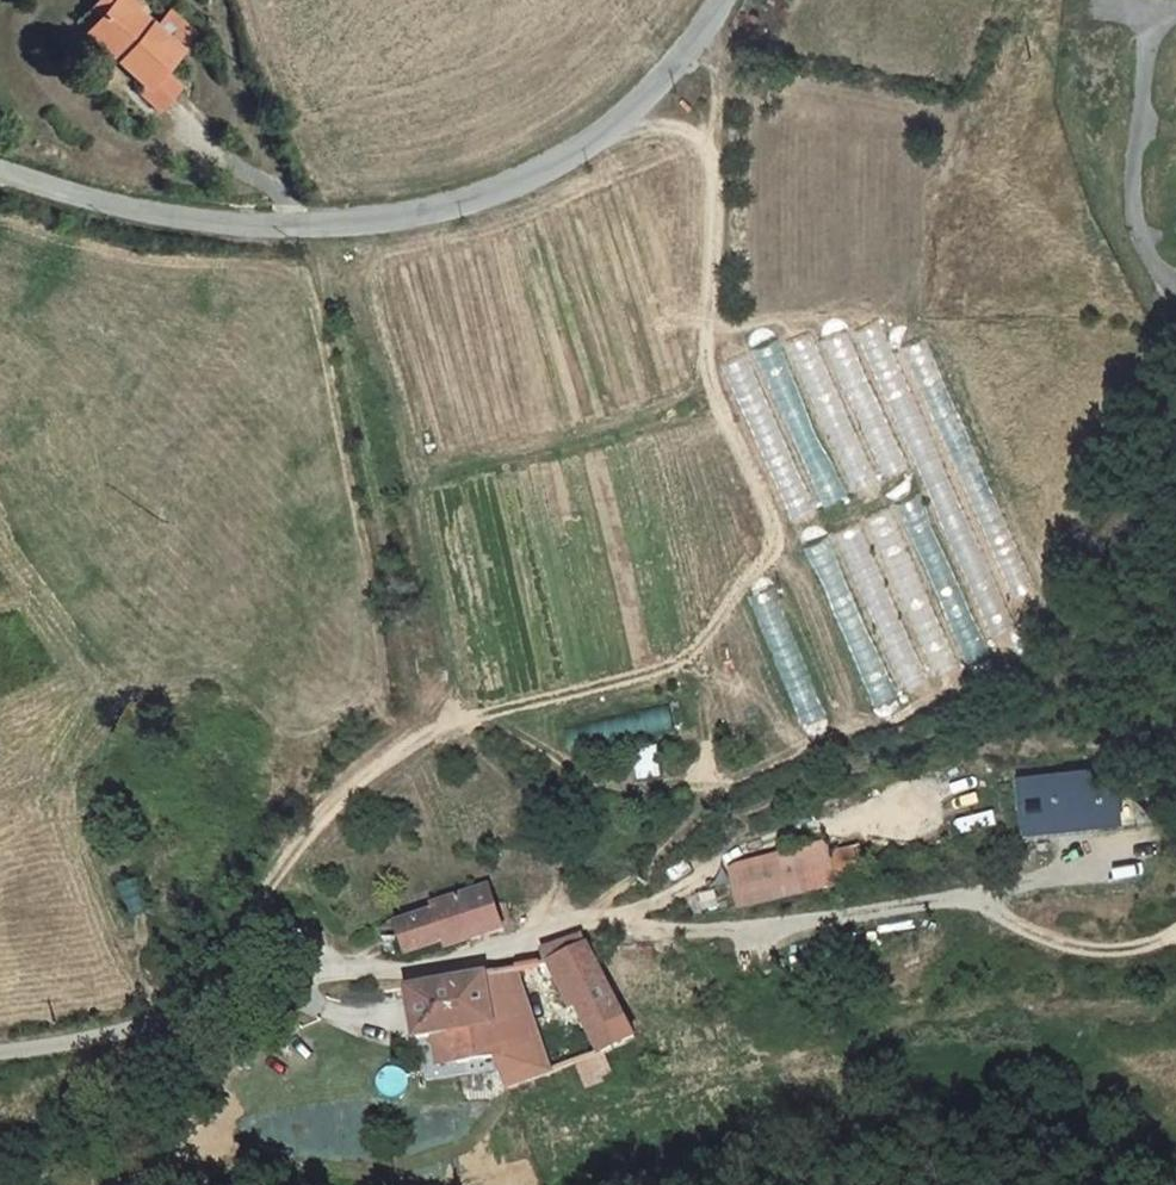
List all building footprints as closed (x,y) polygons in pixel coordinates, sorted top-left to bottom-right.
[(146,71),(172,97),(207,58),(147,0),(145,0),(120,28),(156,62),(146,71)] [(111,37),(146,71),(156,62),(120,28),(111,37)] [(1039,592),(922,340),(895,352),(878,321),(816,347),(809,333),(726,368),(796,525),(917,467),(929,493),(803,552),(877,706),(997,655),(990,640),(1017,629),(1007,607),(1039,592)] [(749,597),(803,725),(826,716),(772,587),(749,597)] [(567,727),(572,750),(685,726),(680,702),(567,727)] [(1121,763),(1017,774),(1022,833),(1127,821),(1121,763)] [(825,845),(729,867),(738,909),(834,886),(825,845)] [(444,937),(444,945),(499,933),(493,892),(438,905),(439,915),(402,923),(407,947),(444,937)] [(599,949),(594,937),(589,938),(538,950),(540,962),(552,962),(590,1045),(621,1030),(623,1023),(590,953),(599,949)] [(513,967),(485,974),(497,1056),(502,1085),(548,1064),(513,967)] [(452,1034),(460,1065),(497,1056),(485,974),(401,992),(413,1042),(452,1034)] [(621,1030),(590,1045),(566,1057),(576,1080),(630,1054),(621,1030)]
